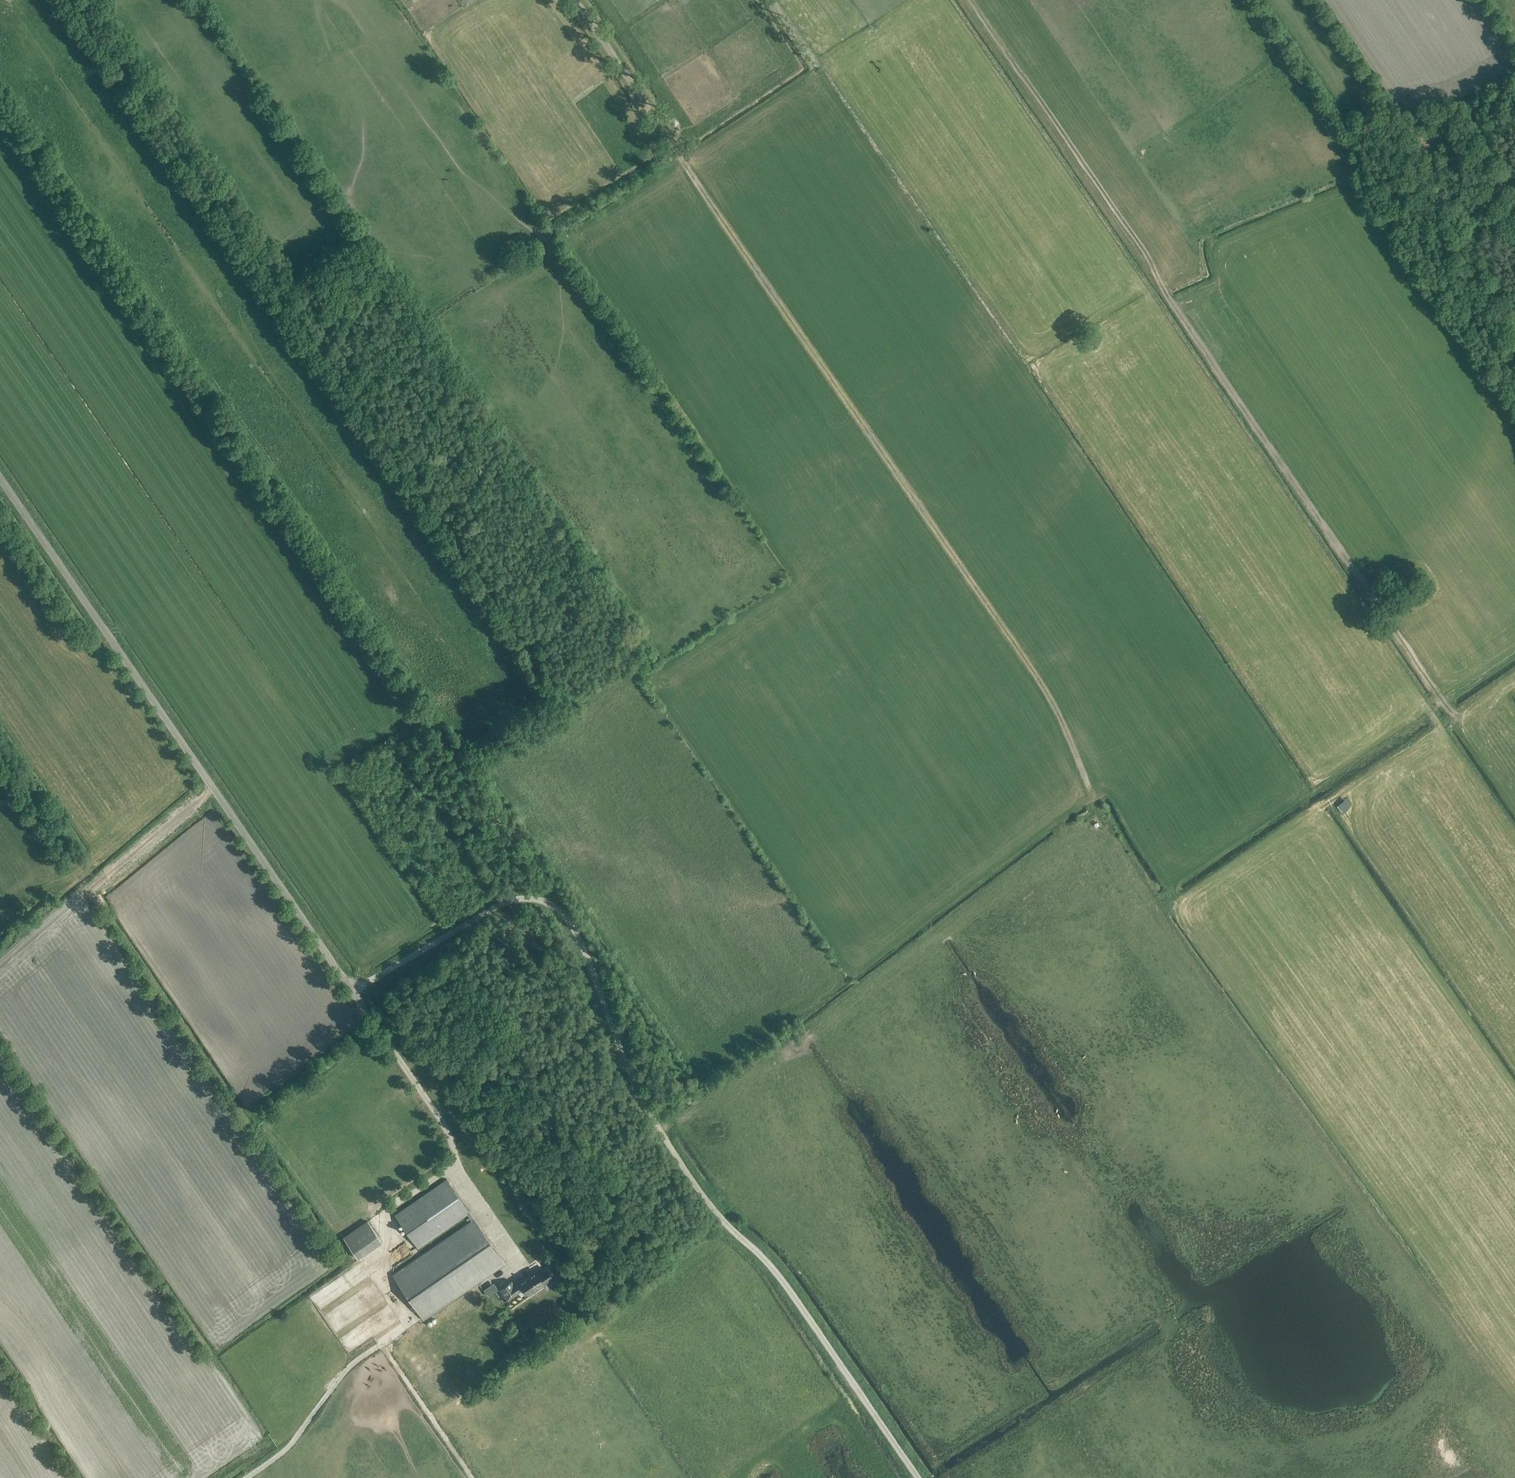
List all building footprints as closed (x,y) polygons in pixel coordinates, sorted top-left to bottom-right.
[(538,1120),(545,1131),(555,1125),(548,1114),(538,1120)] [(467,1214),(471,1220),(392,1275),(423,1320),(505,1264),(447,1179),(395,1215),(417,1248),(467,1214)] [(342,1238),(357,1259),(381,1242),(367,1221),(342,1238)] [(395,1247),(399,1252),(412,1242),(408,1237),(395,1247)] [(507,1301),(524,1289),(529,1295),(544,1284),(546,1288),(555,1283),(546,1268),(537,1274),(535,1270),(520,1280),(519,1278),(513,1282),(512,1280),(499,1289),(507,1301)] [(333,1317),(338,1324),(370,1305),(361,1291),(333,1308),(337,1314),(333,1317)]
